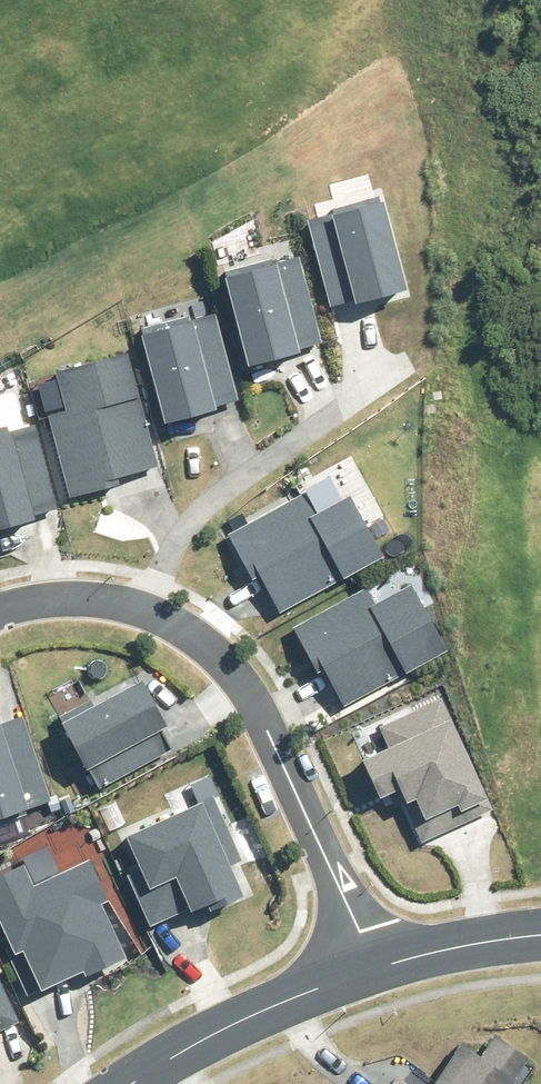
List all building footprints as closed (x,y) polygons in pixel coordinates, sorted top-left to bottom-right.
[(383,193),(308,215),(337,316),(412,295),(383,193)] [(293,253),(222,274),(253,375),(323,355),(293,253)] [(221,303),(144,321),(170,431),(246,413),(221,303)] [(123,349),(32,377),(71,503),(161,476),(123,349)] [(0,420),(0,548),(57,535),(30,413),(0,420)] [(337,466),(229,526),(280,615),(387,555),(337,466)] [(298,631),(344,717),(450,660),(404,574),(298,631)] [(83,685),(48,702),(95,794),(188,747),(150,672),(92,702),(83,685)] [(26,714),(0,723),(0,829),(59,808),(26,714)] [(436,714),(358,753),(387,812),(404,803),(426,845),(486,814),(436,714)] [(215,797),(120,840),(165,937),(259,894),(215,797)] [(95,862),(33,890),(26,873),(0,884),(0,922),(40,1013),(142,967),(95,862)] [(24,1024),(0,971),(0,1035),(24,1024)] [(458,1083),(523,1083),(538,1062),(494,1031),(458,1083)]
